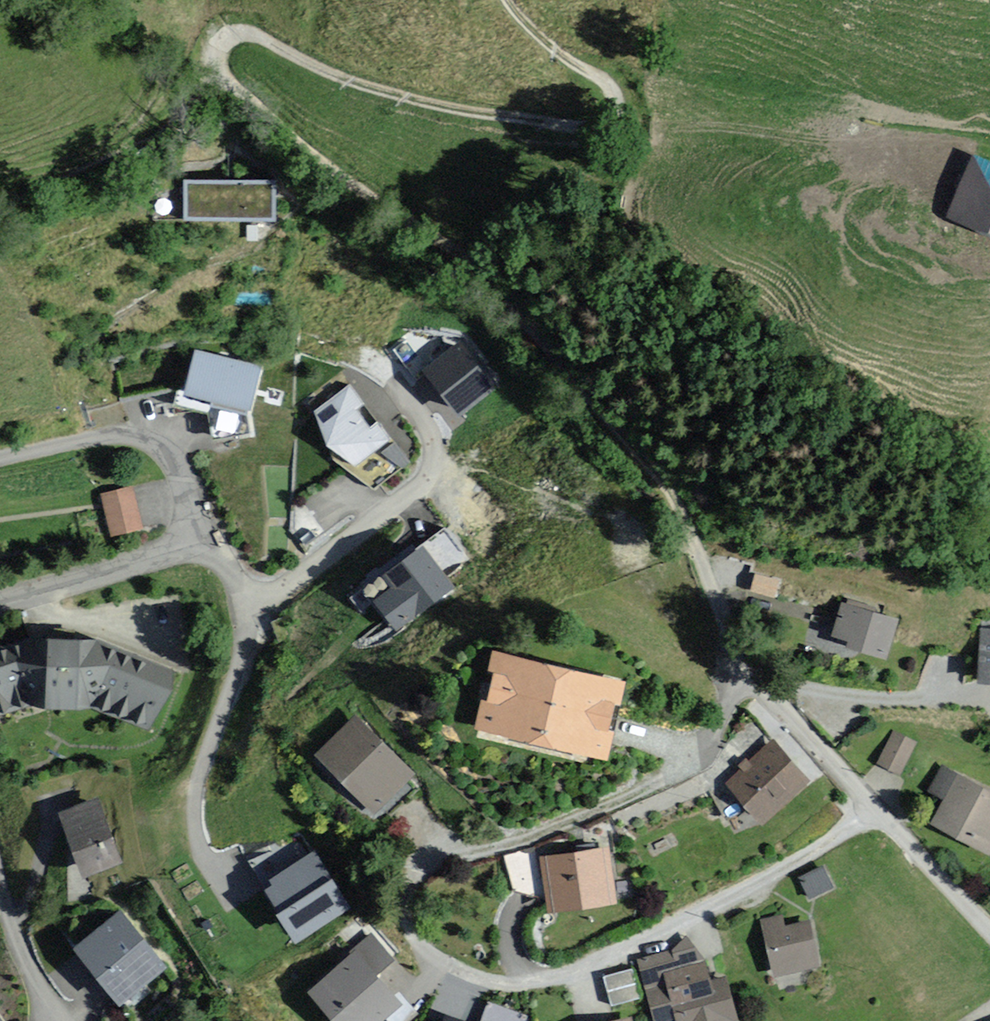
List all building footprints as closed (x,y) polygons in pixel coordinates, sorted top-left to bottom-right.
[(968,155),(944,216),(989,234),(989,164),(968,155)] [(274,183),(185,183),(185,217),(274,217),(274,183)] [(492,388),(459,345),(425,370),(459,414),(492,388)] [(259,368),(198,351),(185,398),(246,415),(259,368)] [(355,386),(314,414),(323,450),(357,472),(395,446),(355,386)] [(140,527),(132,486),(104,492),(113,533),(140,527)] [(446,526),(416,547),(440,579),(469,558),(446,526)] [(416,547),(355,592),(385,634),(447,589),(440,579),(416,547)] [(884,656),(895,620),(844,606),(836,635),(849,639),(847,646),(884,656)] [(43,712),(98,707),(158,730),(181,670),(103,641),(40,640),(40,636),(0,648),(0,715),(40,703),(43,712)] [(622,678),(486,649),(470,725),(605,754),(622,678)] [(411,775),(350,717),(311,758),(371,816),(411,775)] [(913,743),(895,734),(881,762),(900,771),(913,743)] [(802,783),(770,748),(731,784),(763,819),(802,783)] [(946,772),(934,793),(946,799),(935,821),(987,849),(989,843),(989,795),(946,772)] [(124,860),(100,800),(62,815),(86,876),(124,860)] [(622,904),(615,850),(545,860),(553,914),(622,904)] [(349,907),(314,854),(272,880),(275,885),(265,892),(296,940),(349,907)] [(830,886),(823,869),(803,878),(811,895),(830,886)] [(164,966),(120,917),(77,956),(120,1005),(164,966)] [(791,919),(768,925),(782,978),(826,966),(822,950),(815,924),(794,929),(791,919)] [(363,949),(315,990),(342,1020),(379,1020),(395,1007),(373,982),(384,973),(363,949)] [(683,952),(646,961),(656,1003),(677,998),(683,1020),(741,1020),(731,979),(718,983),(713,963),(688,970),(683,952)] [(484,1010),(481,1020),(518,1020),(484,1010)]
